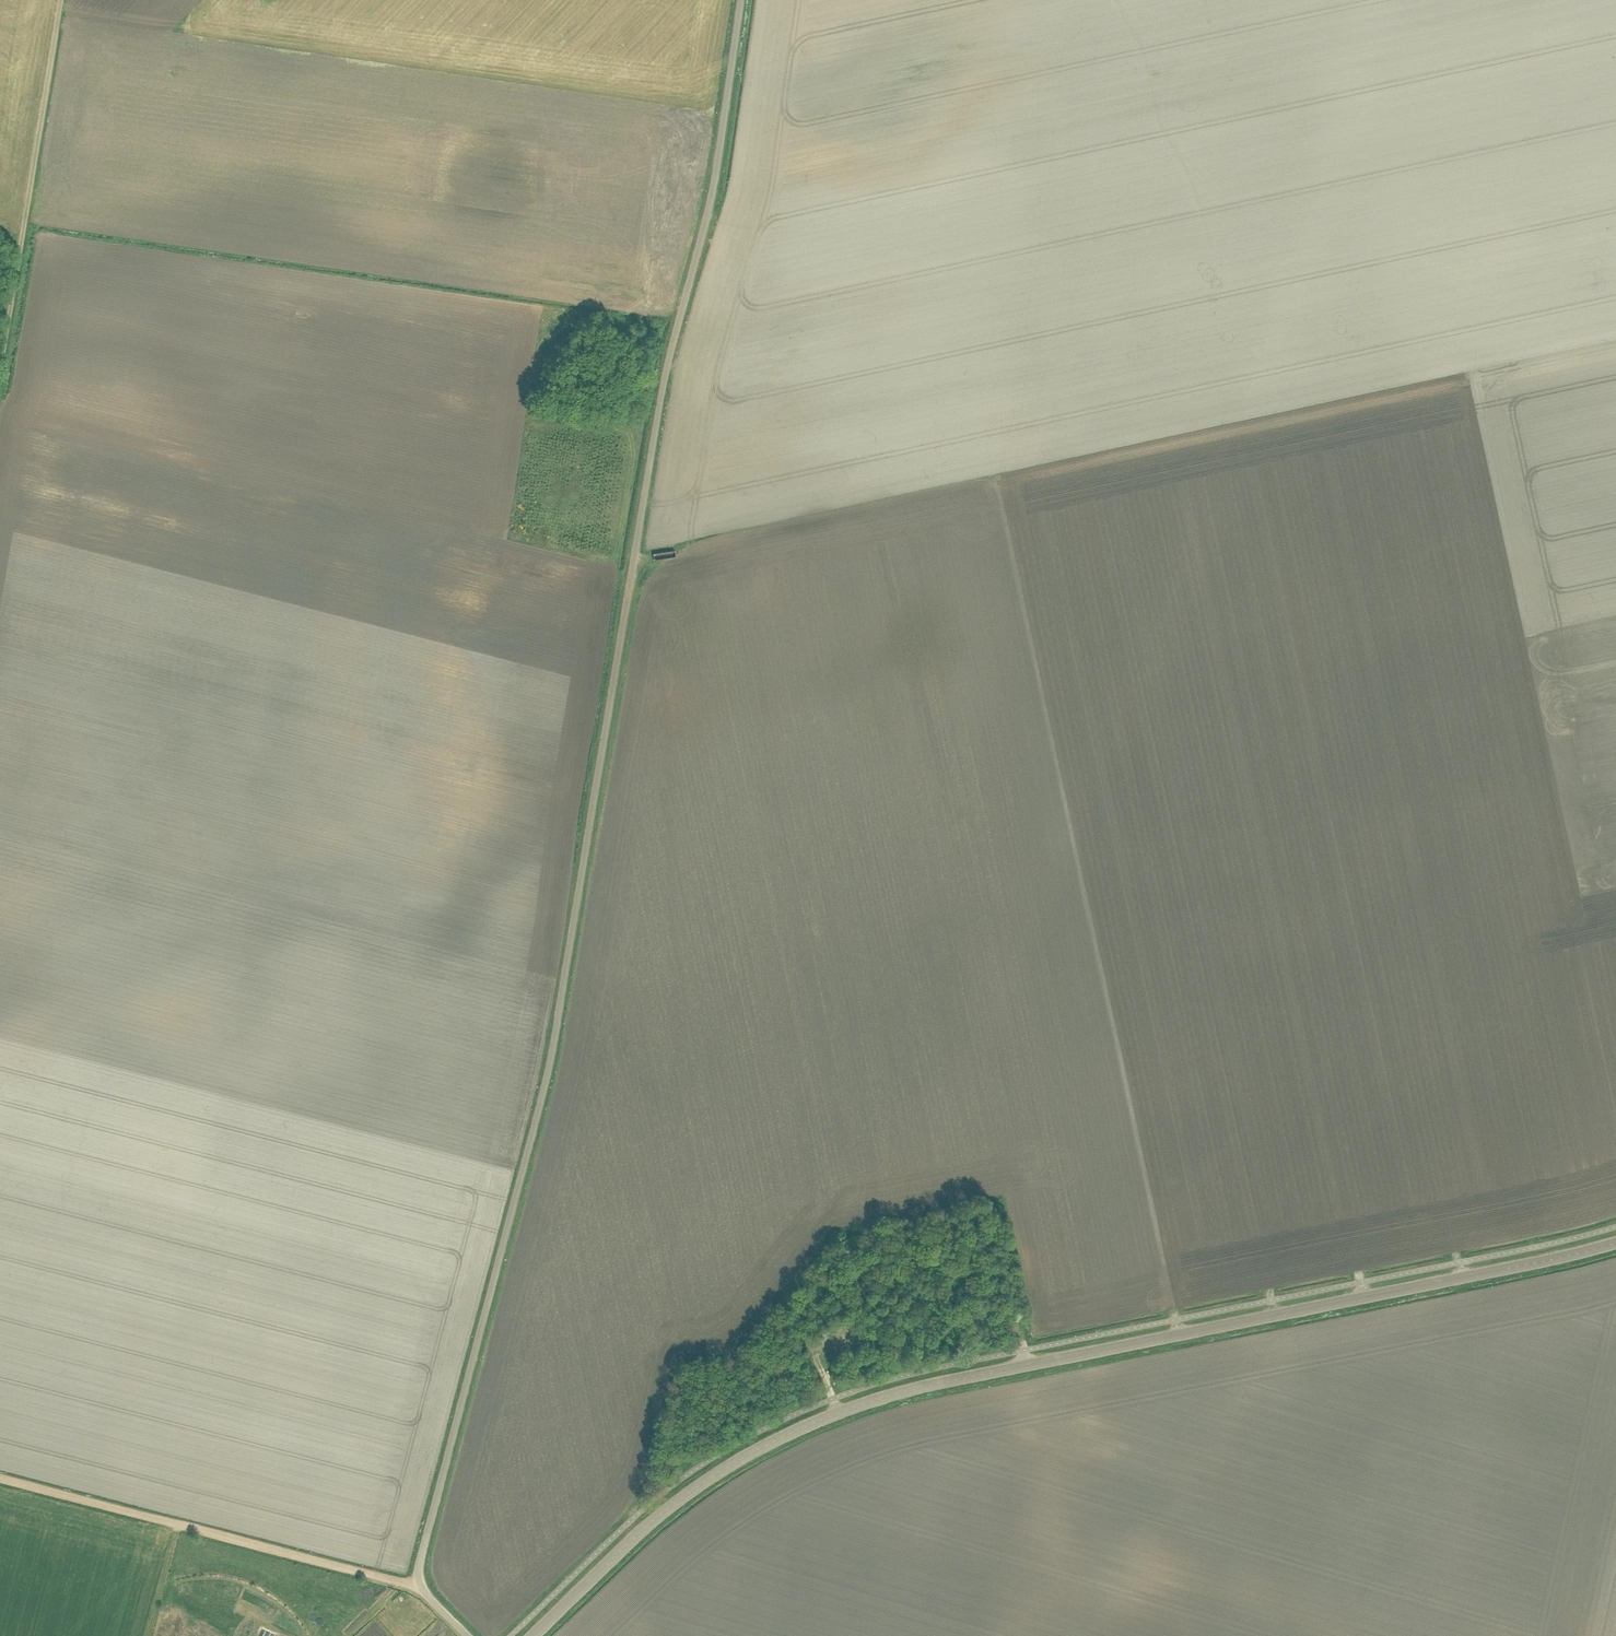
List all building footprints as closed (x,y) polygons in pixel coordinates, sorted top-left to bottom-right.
[(634,1548),(647,1536),(643,1531),(630,1543),(634,1548)]
